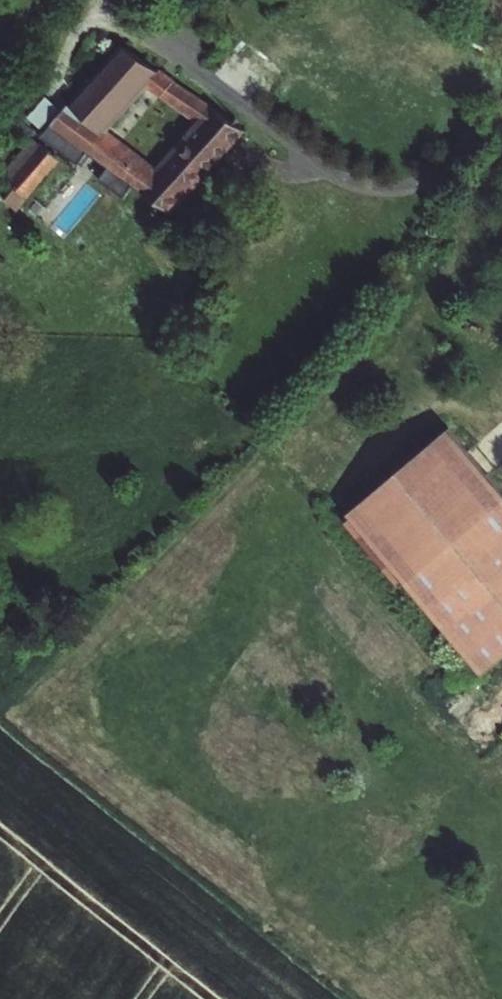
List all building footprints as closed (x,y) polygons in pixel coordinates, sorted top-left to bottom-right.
[(242,160),(258,138),(242,128),(170,79),(161,92),(198,120),(159,170),(108,131),(147,81),(156,69),(122,46),(63,119),(65,133),(170,217),(227,149),(242,160)] [(147,81),(161,92),(170,79),(156,69),(147,81)] [(48,94),(31,116),(45,127),(62,106),(48,94)] [(60,162),(41,146),(10,184),(29,200),(60,162)] [(483,675),(501,659),(501,489),(449,427),(346,514),(483,675)]
